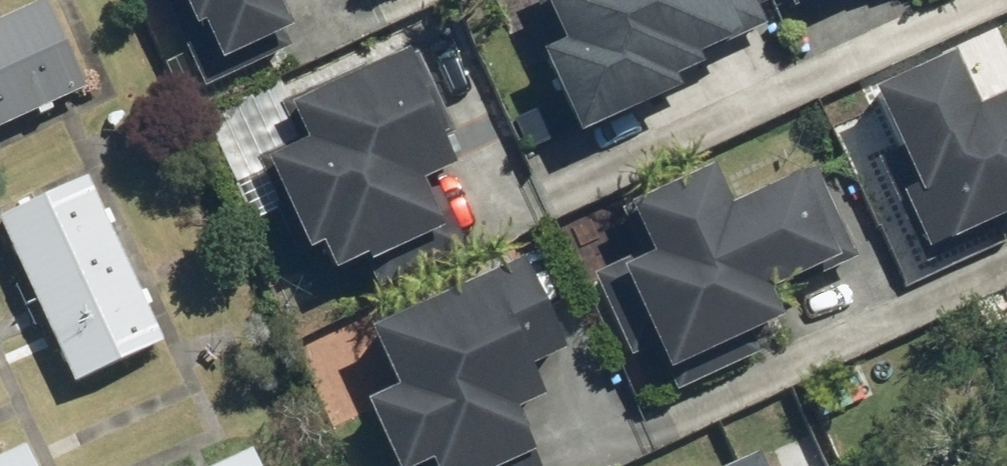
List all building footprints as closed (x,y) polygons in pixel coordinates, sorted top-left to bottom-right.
[(203,94),(294,53),(270,0),(161,0),(203,94)] [(552,47),(544,50),(546,55),(535,60),(573,144),(675,98),(670,87),(697,75),(692,65),(765,32),(750,0),(531,0),(552,47)] [(791,14),(822,0),(785,0),(791,14)] [(0,24),(0,131),(83,93),(42,4),(0,24)] [(314,253),(328,281),(362,265),(365,271),(439,237),(417,191),(448,176),(434,147),(452,139),(415,60),(404,65),(401,59),(362,77),(359,69),(279,107),(297,144),(257,163),(277,207),(270,210),(295,262),(314,253)] [(875,162),(921,258),(943,247),(946,252),(1006,223),(1006,98),(973,115),(946,60),(866,99),(892,153),(875,162)] [(638,257),(592,280),(629,363),(651,353),(663,380),(777,327),(765,304),(857,264),(811,173),(723,216),(705,176),(617,216),(638,257)] [(0,220),(0,235),(70,391),(161,349),(85,184),(84,182),(0,220)] [(363,337),(390,396),(359,410),(384,465),(519,465),(530,461),(511,419),(537,408),(523,378),(558,362),(515,268),(363,337)] [(0,461),(0,465),(30,465),(23,450),(0,461)] [(223,465),(255,465),(249,454),(223,465)]
